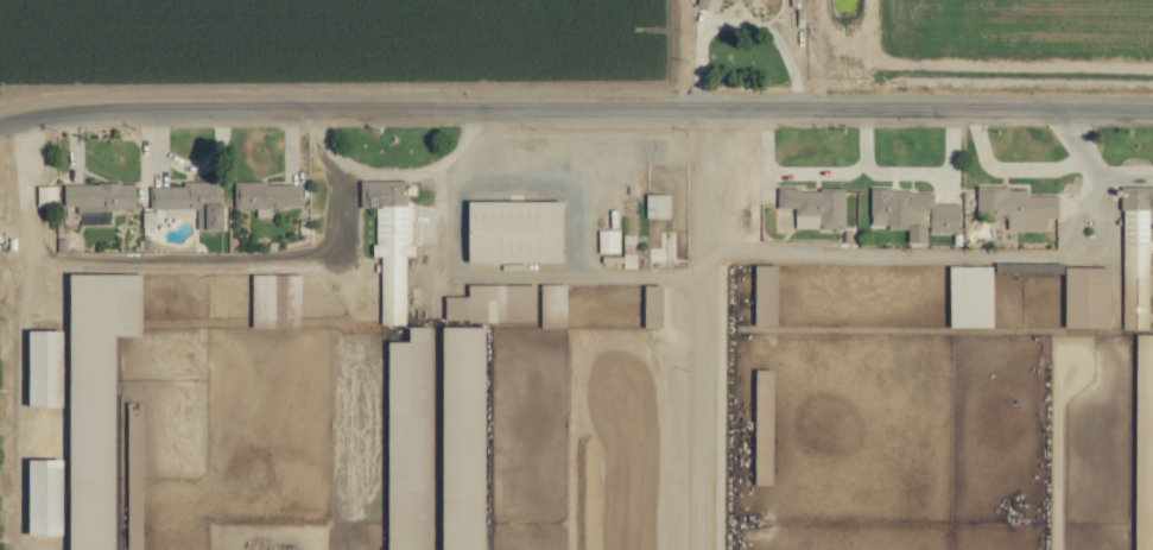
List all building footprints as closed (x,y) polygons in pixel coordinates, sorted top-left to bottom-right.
[(693,5),(717,11),(719,0),(695,0),(693,5)] [(380,324),(405,324),(405,256),(410,256),(410,180),(359,180),(359,207),(374,207),(374,256),(380,256),(380,324)] [(134,183),(63,182),(63,205),(75,205),(75,209),(133,210),(134,183)] [(301,182),(233,183),(233,208),(256,208),(256,217),(271,216),(271,206),(301,206),(301,182)] [(220,229),(219,183),(150,184),(151,208),(164,208),(164,217),(196,216),(196,229),(220,229)] [(55,184),(36,185),(36,206),(56,205),(55,184)] [(1058,194),(1025,195),(1025,185),(975,186),(976,216),(1007,215),(1007,230),(1044,229),(1044,217),(1058,217),(1058,194)] [(777,207),(794,207),(794,229),(843,228),(843,188),(776,189),(777,207)] [(1122,329),(1149,329),(1149,188),(1122,188),(1122,329)] [(958,232),(958,203),(933,202),(933,190),(870,189),(870,226),(907,227),(907,241),(926,242),(926,223),(920,223),(920,210),(929,210),(929,232),(958,232)] [(645,193),(645,218),(669,217),(669,193),(645,193)] [(562,200),(468,199),(467,261),(561,262),(562,200)] [(619,229),(598,229),(598,253),(619,253),(619,229)] [(622,253),(622,267),(636,267),(636,253),(622,253)] [(777,264),(755,263),(754,324),(776,324),(777,264)] [(992,326),(991,265),(948,265),(949,327),(992,326)] [(1109,266),(1065,266),(1064,327),(1109,327),(1109,266)] [(299,273),(251,274),(252,328),(301,327),(299,273)] [(444,295),(444,320),(534,319),(534,283),(466,284),(467,295),(444,295)] [(644,285),(643,326),(661,327),(662,285),(644,285)] [(386,341),(387,414),(397,414),(397,418),(419,417),(419,414),(432,414),(431,389),(440,389),(440,350),(430,350),(430,325),(407,326),(407,340),(386,341)] [(27,329),(26,406),(61,406),(62,329),(27,329)] [(1138,333),(1136,335),(1135,420),(1149,420),(1148,431),(1152,425),(1152,333),(1138,333)] [(27,458),(28,535),(62,535),(61,458),(27,458)]
